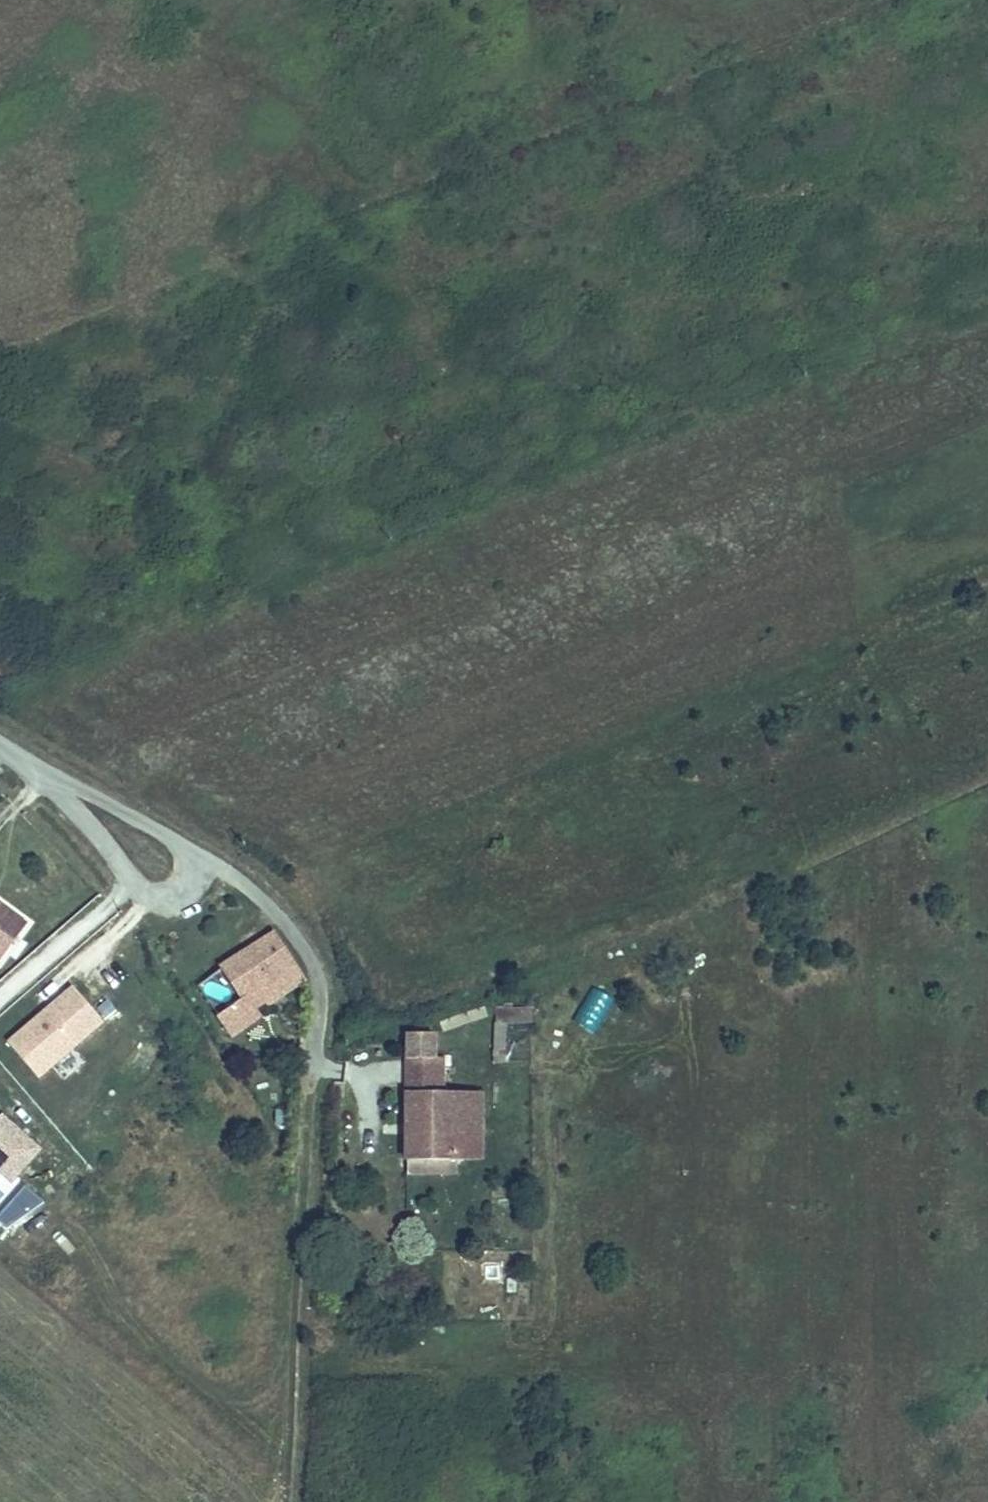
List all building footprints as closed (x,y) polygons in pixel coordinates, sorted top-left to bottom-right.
[(25,919),(0,901),(0,953),(25,919)] [(272,937),(266,938),(222,967),(241,997),(218,1011),(231,1030),(255,1016),(250,1005),(262,998),(265,1003),(301,980),(272,937)] [(104,1021),(72,985),(7,1043),(39,1079),(53,1066),(59,1072),(69,1063),(72,1066),(82,1056),(74,1048),(104,1021)] [(531,1004),(492,1004),(492,1061),(531,1061),(531,1004)] [(434,1020),(406,1031),(407,1158),(461,1158),(462,1108),(485,1108),(485,1091),(446,1088),(445,1055),(435,1055),(434,1020)] [(462,1108),(461,1158),(484,1159),(485,1108),(462,1108)] [(12,1184),(43,1151),(2,1113),(0,1116),(0,1173),(12,1184)]
